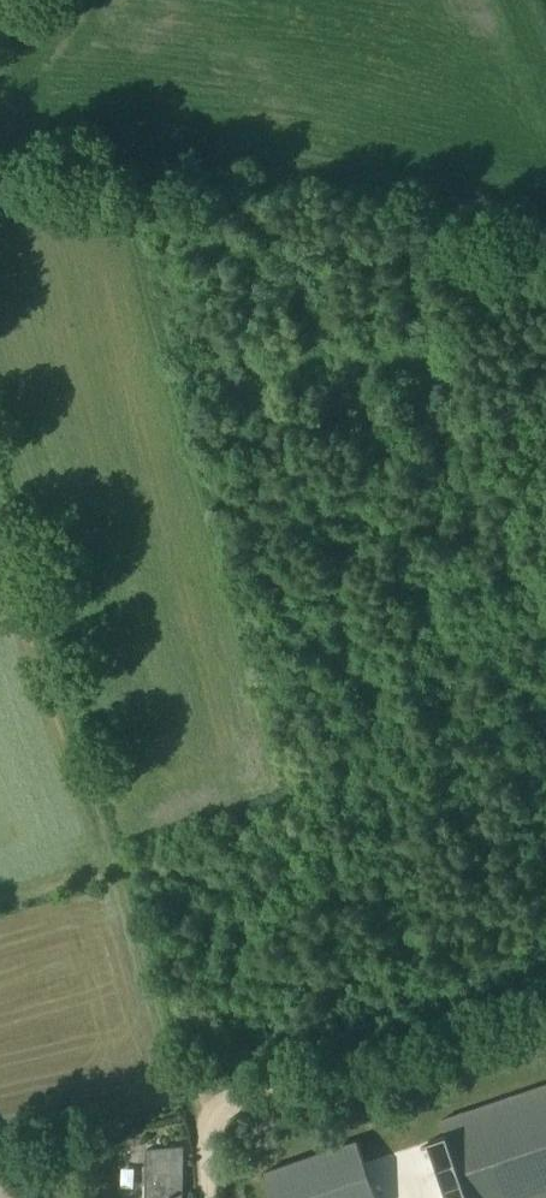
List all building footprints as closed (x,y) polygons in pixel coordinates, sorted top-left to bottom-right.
[(441,1119),(445,1134),(428,1141),(447,1197),(545,1197),(545,1083),(441,1119)] [(357,1140),(262,1172),(271,1197),(376,1197),(357,1140)] [(183,1147),(146,1150),(145,1150),(144,1197),(182,1197),(183,1147)]
